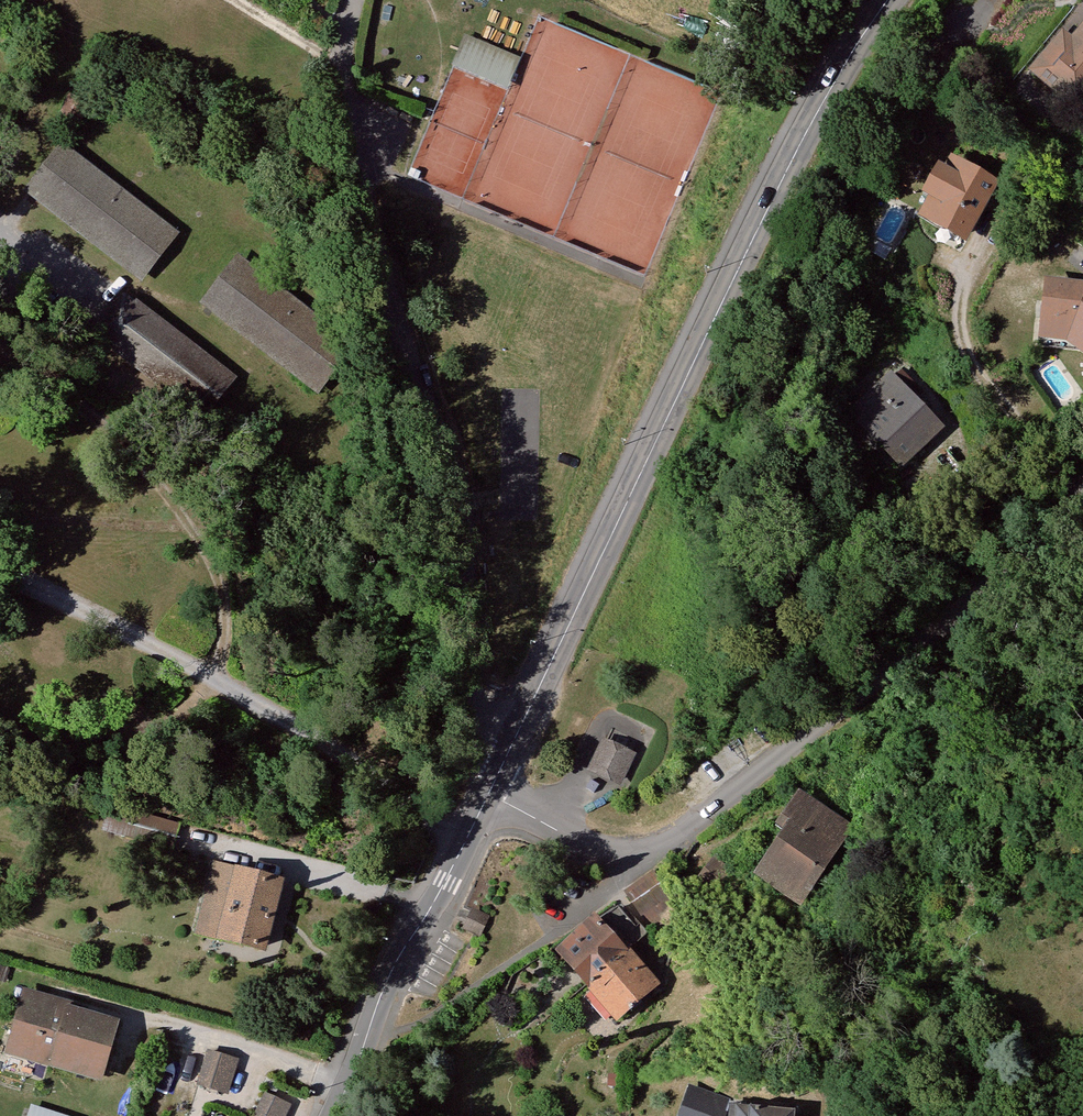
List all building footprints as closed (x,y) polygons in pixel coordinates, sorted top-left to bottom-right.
[(1069,112),(1082,95),(1082,24),(1062,49),(1046,50),(1025,76),(1069,112)] [(464,38),(452,66),(505,88),(516,60),(464,38)] [(61,146),(29,188),(140,274),(172,233),(61,146)] [(916,219),(952,240),(980,189),(943,169),(938,179),(925,203),(916,219)] [(925,203),(938,179),(929,174),(916,197),(925,203)] [(230,260),(196,303),(307,387),(336,346),(230,260)] [(1045,288),(1040,336),(1064,337),(1082,351),(1082,291),(1045,288)] [(107,339),(134,305),(125,298),(98,332),(107,339)] [(134,305),(107,339),(204,413),(230,379),(134,305)] [(880,380),(842,416),(887,465),(913,440),(906,431),(917,420),(880,380)] [(629,756),(603,744),(592,769),(618,781),(629,756)] [(781,901),(828,829),(786,804),(772,827),(779,832),(747,879),(781,901)] [(123,835),(130,812),(108,806),(101,829),(123,835)] [(170,849),(177,825),(130,812),(123,835),(170,849)] [(228,878),(211,943),(251,953),(268,889),(228,878)] [(640,878),(616,898),(640,926),(643,923),(654,936),(675,919),(640,878)] [(472,913),(464,931),(477,937),(485,919),(472,913)] [(586,927),(553,956),(575,983),(608,953),(625,939),(602,913),(586,927)] [(579,920),(536,951),(545,963),(553,956),(586,927),(579,920)] [(604,1017),(639,988),(608,953),(575,983),(604,1017)] [(56,1011),(15,999),(12,1011),(52,1024),(54,1019),(56,1011)] [(54,1019),(52,1024),(12,1011),(0,1052),(0,1057),(84,1081),(99,1032),(54,1019)] [(210,1051),(201,1082),(222,1088),(231,1057),(210,1051)] [(254,1115),(287,1115),(293,1095),(261,1087),(254,1115)] [(793,1111),(729,1107),(690,1093),(682,1115),(793,1115),(793,1111)]
